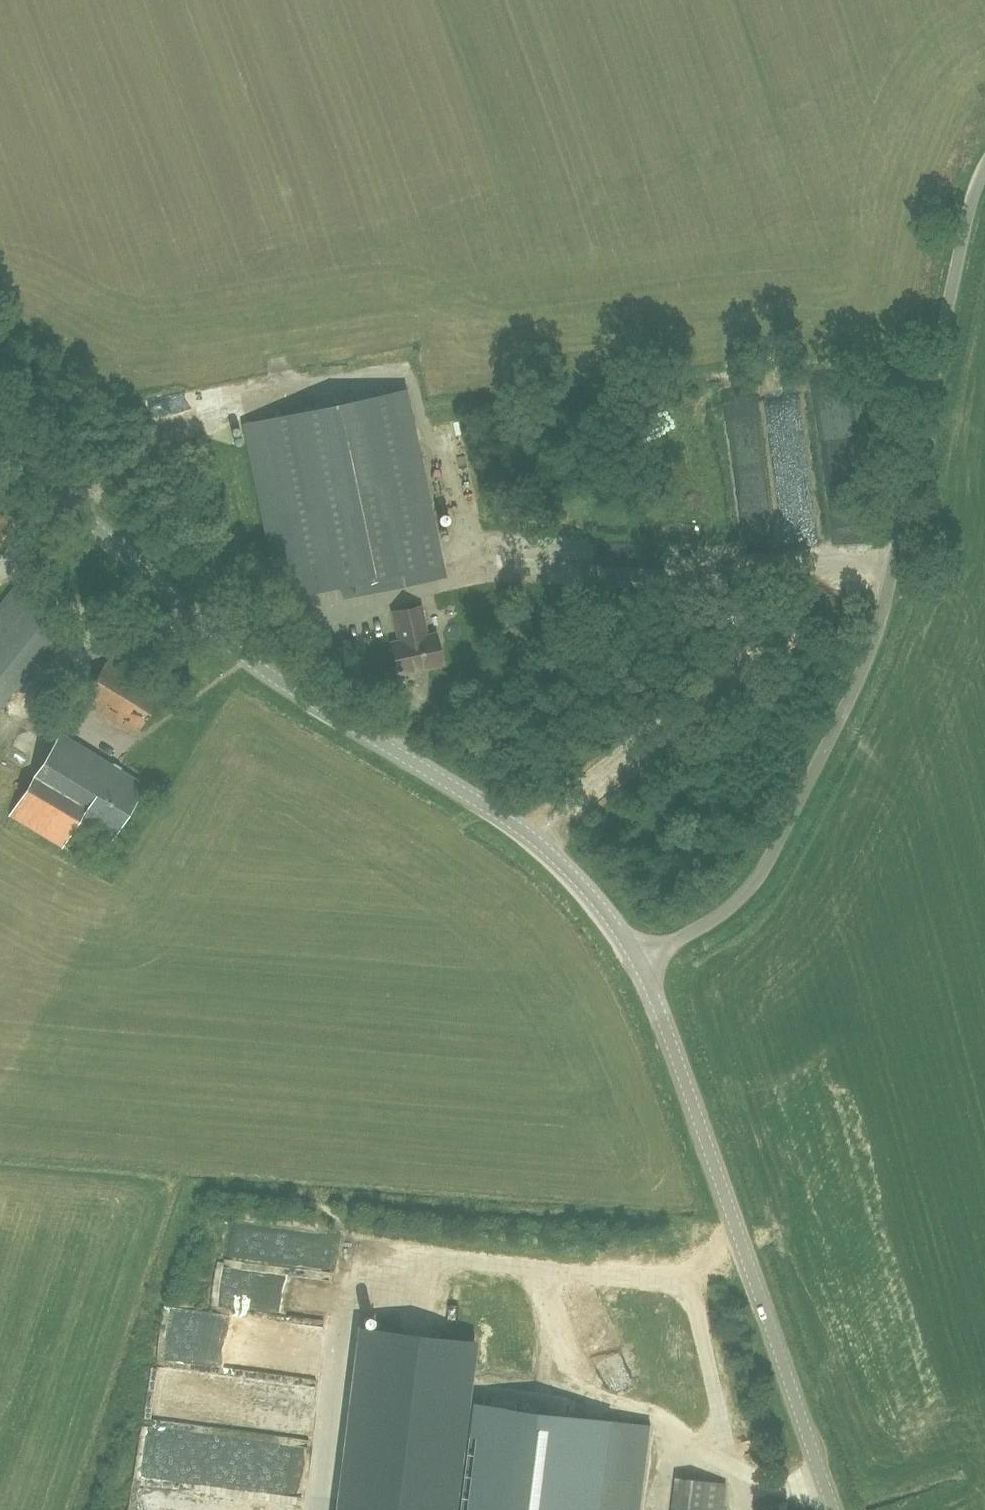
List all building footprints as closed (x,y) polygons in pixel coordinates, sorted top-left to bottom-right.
[(343,596),(420,581),(411,535),(435,530),(407,390),(246,423),(281,597),(340,585),(343,596)] [(772,394),(786,527),(817,523),(804,391),(772,394)] [(176,406),(157,407),(158,419),(177,418),(176,406)] [(63,626),(14,587),(0,604),(0,705),(63,626)] [(441,664),(435,634),(425,636),(419,607),(393,612),(399,641),(391,643),(397,673),(441,664)] [(135,735),(162,690),(109,658),(82,703),(135,735)] [(108,842),(143,785),(121,771),(120,768),(114,764),(113,764),(61,733),(11,815),(62,846),(77,823),(108,842)] [(258,1260),(259,1225),(243,1225),(241,1260),(258,1260)] [(477,1341),(359,1326),(335,1509),(456,1509),(477,1341)] [(266,1422),(267,1403),(259,1403),(257,1432),(265,1432),(266,1422)] [(541,1509),(626,1509),(630,1481),(606,1478),(612,1433),(552,1425),(541,1509)] [(306,1456),(273,1461),(276,1480),(309,1475),(306,1456)] [(674,1509),(724,1509),(727,1484),(678,1478),(674,1509)] [(275,1497),(273,1505),(303,1509),(304,1502),(275,1497)]
